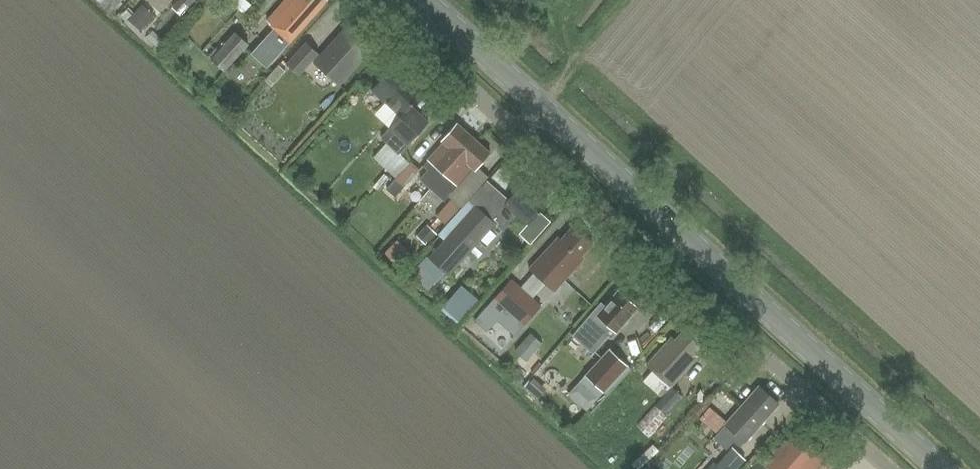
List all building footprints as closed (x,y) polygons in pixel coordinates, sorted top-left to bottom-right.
[(197,0),(180,0),(190,8),(197,0)] [(327,0),(287,0),(269,21),(277,28),(253,56),(267,68),(327,0)] [(142,30),(155,16),(143,5),(130,19),(142,30)] [(340,83),(372,48),(349,27),(322,56),(307,43),(287,64),(298,74),(313,58),(340,83)] [(227,74),(250,48),(237,37),(214,62),(227,74)] [(422,93),(392,66),(371,89),(400,116),(381,137),(399,154),(428,122),(411,106),(422,93)] [(491,152),(457,123),(442,141),(443,142),(427,160),(428,161),(424,166),(427,169),(419,179),(444,201),(449,195),(452,198),(436,215),(445,224),(485,179),(475,170),(491,152)] [(415,173),(406,165),(395,178),(404,186),(415,173)] [(547,202),(523,181),(491,217),(504,229),(514,217),(525,227),(519,233),(530,243),(550,220),(540,211),(547,202)] [(456,282),(476,261),(467,253),(495,223),(471,200),(439,235),(444,240),(429,256),(456,282)] [(511,279),(493,300),(523,328),(542,307),(533,298),(546,283),(555,291),(584,259),(582,257),(593,246),(571,226),(559,238),(558,237),(530,268),(535,273),(521,288),(511,279)] [(458,322),(479,298),(462,283),(441,307),(458,322)] [(603,303),(574,336),(595,354),(615,331),(618,334),(640,308),(621,291),(607,307),(603,303)] [(662,399),(637,426),(650,437),(668,417),(666,415),(683,397),(671,385),(695,358),(692,355),(703,343),(686,328),(675,340),(672,337),(647,365),(653,370),(643,382),(662,399)] [(524,344),(515,366),(531,372),(539,349),(524,344)] [(569,395),(587,411),(627,366),(608,350),(569,395)] [(780,406),(758,386),(717,433),(729,444),(737,435),(745,442),(762,423),(763,424),(780,406)] [(824,460),(815,452),(818,447),(806,436),(802,441),(796,436),(769,467),(770,468),(817,468),(824,460)] [(747,460),(733,448),(715,468),(739,468),(747,460)]
